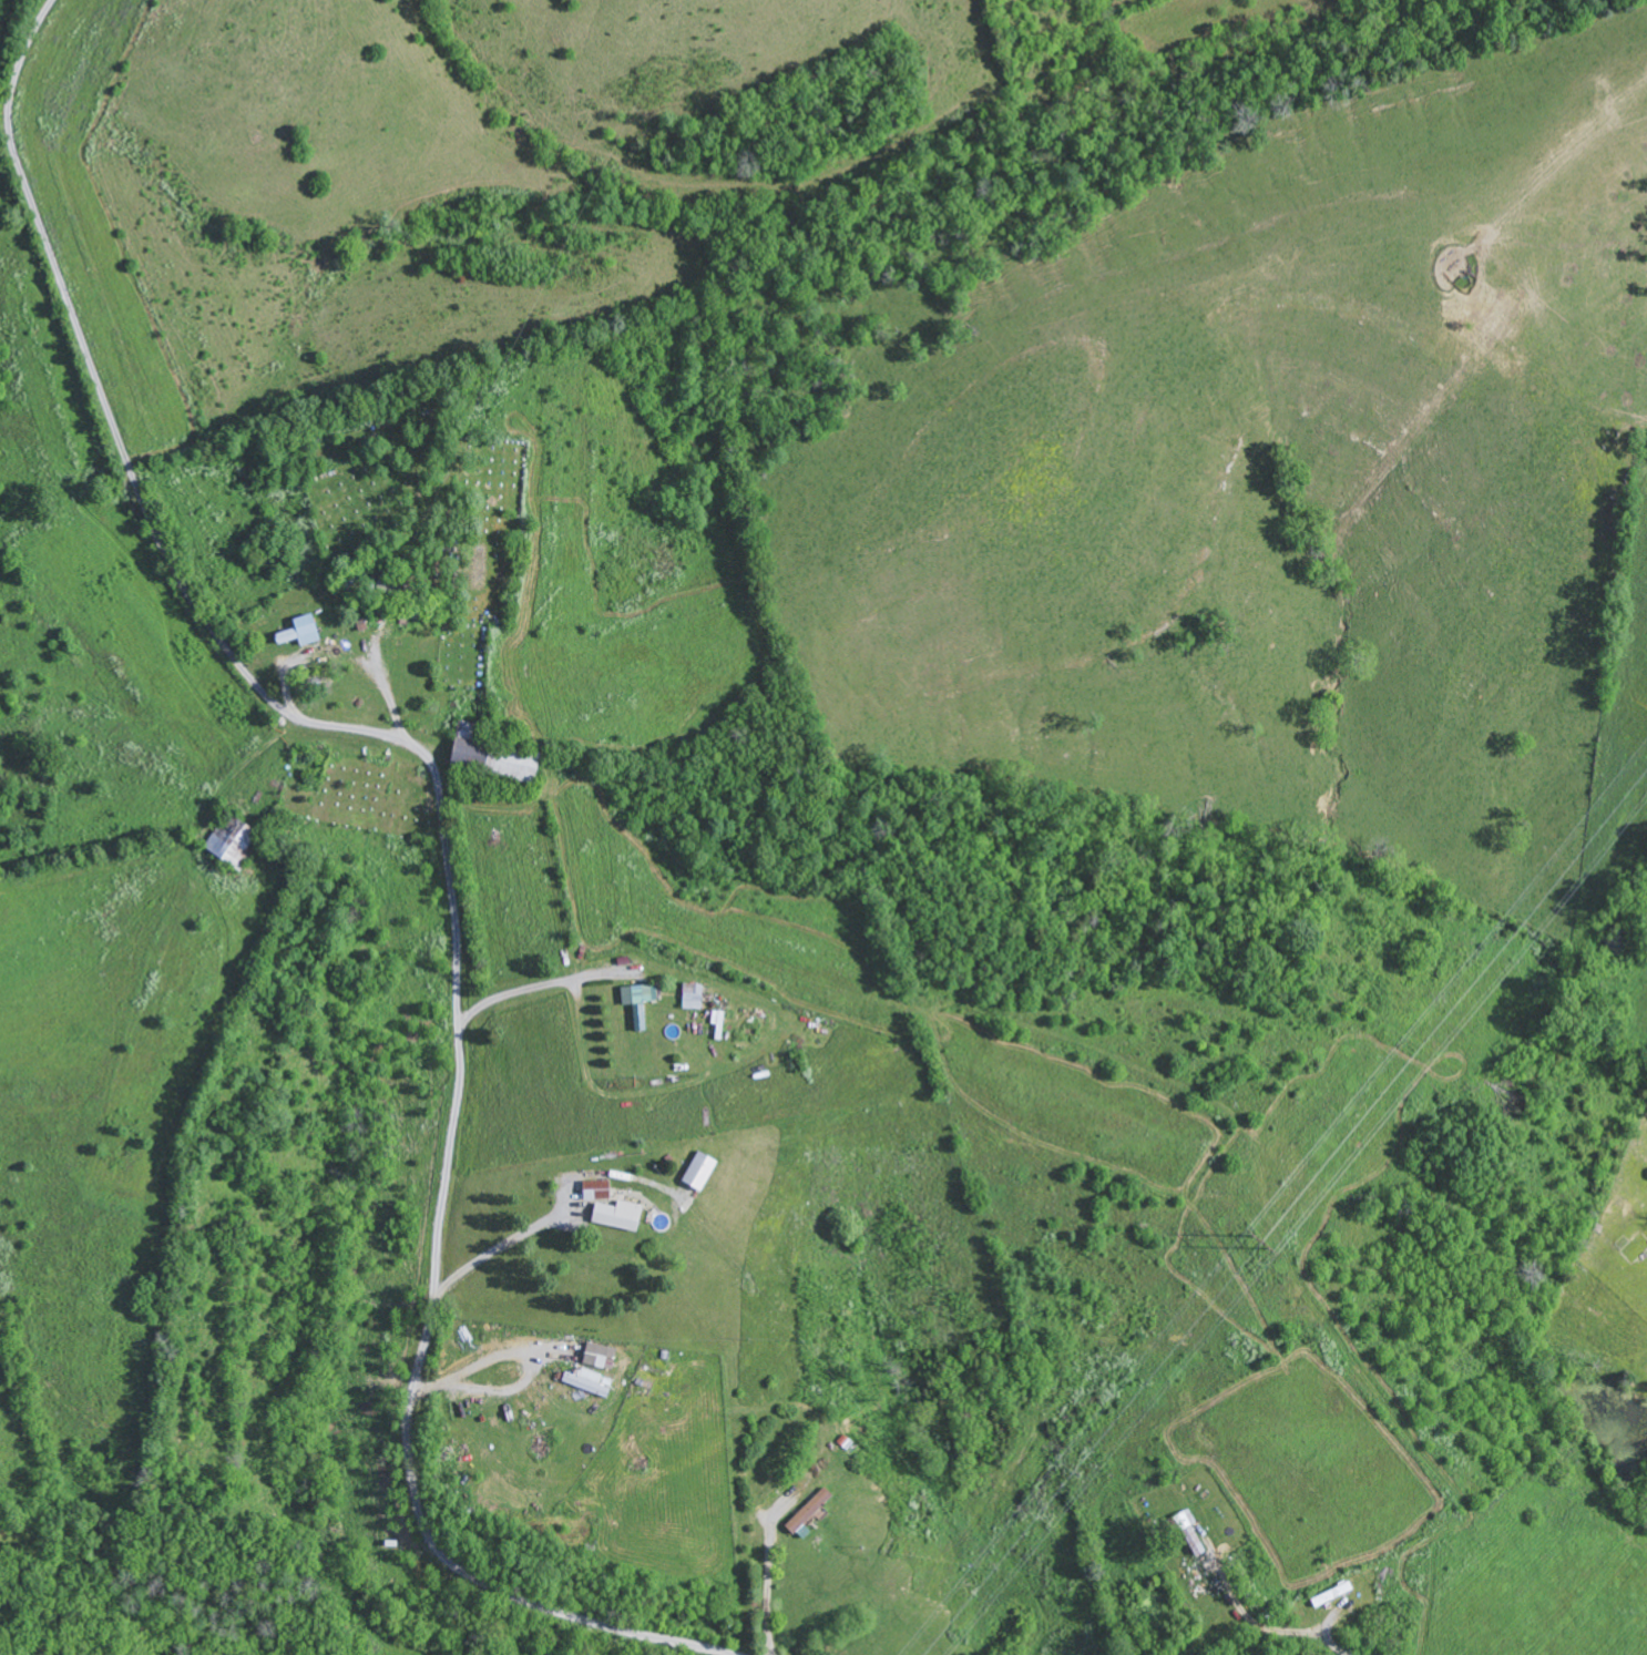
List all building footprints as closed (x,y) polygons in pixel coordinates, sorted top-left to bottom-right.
[(281,635),(284,645),(303,640),(305,647),(325,641),(317,614),(295,621),(298,629),(281,635)] [(456,766),(496,774),(496,776),(544,786),(550,758),(478,743),(481,725),(465,722),(456,766)] [(707,985),(687,985),(687,1010),(707,1011),(707,985)] [(625,988),(625,1007),(634,1006),(636,1032),(649,1032),(648,1003),(662,1002),(661,986),(625,988)] [(724,1163),(703,1152),(687,1182),(708,1193),(724,1163)] [(615,1200),(614,1182),(588,1182),(589,1201),(615,1200)] [(647,1206),(621,1202),(620,1207),(599,1204),(596,1226),(643,1232),(647,1206)] [(585,1364),(607,1371),(614,1350),(591,1343),(585,1364)] [(604,1376),(582,1369),(580,1377),(566,1372),(562,1383),(582,1389),(580,1397),(591,1400),(593,1395),(611,1400),(615,1390),(601,1386),(604,1376)] [(806,1541),(816,1532),(809,1524),(839,1496),(830,1487),(790,1524),(806,1541)]
